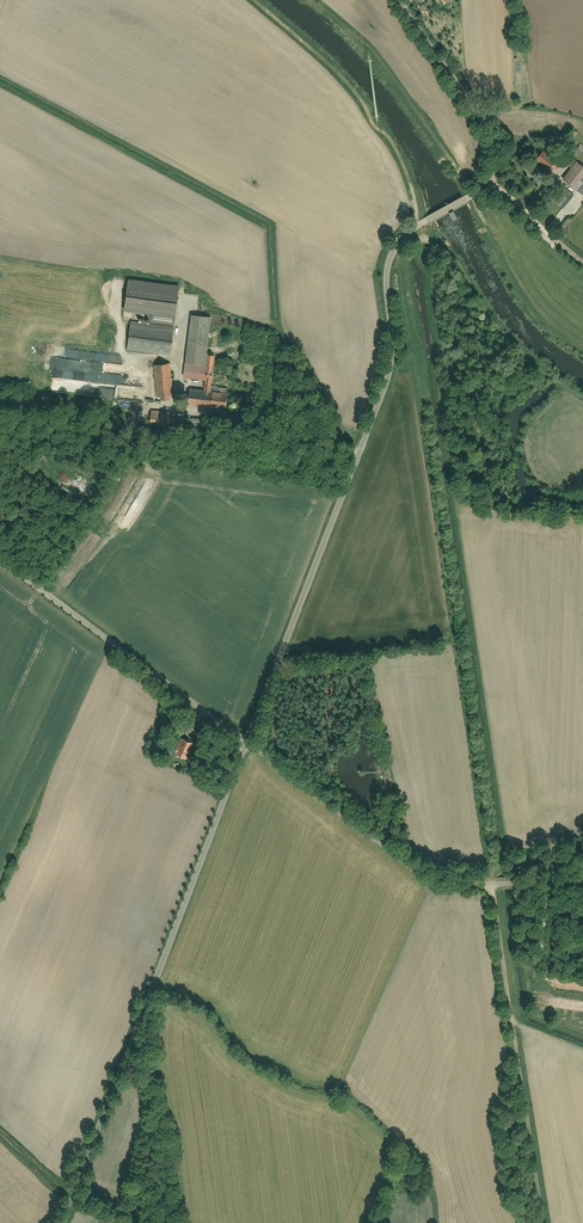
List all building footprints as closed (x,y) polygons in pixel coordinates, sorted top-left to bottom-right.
[(578,133),(573,129),(569,134),(574,138),(578,133)] [(544,148),(536,159),(554,173),(563,163),(544,148)] [(566,164),(571,168),(577,161),(572,157),(566,164)] [(563,178),(582,194),(582,165),(577,161),(571,168),(563,178)] [(562,208),(573,195),(561,185),(550,198),(562,208)] [(178,286),(129,280),(125,311),(152,315),(175,318),(178,286)] [(175,318),(152,315),(151,324),(173,327),(175,318)] [(185,376),(205,378),(203,390),(192,389),(190,403),(227,408),(229,391),(212,389),(216,355),(208,354),(212,318),(193,315),(185,376)] [(131,322),(128,349),(170,354),(173,327),(151,324),(131,322)] [(154,365),(157,396),(173,394),(170,363),(154,365)] [(52,368),(52,376),(65,377),(65,373),(69,374),(79,375),(90,376),(91,371),(52,368)] [(171,414),(153,412),(152,424),(170,426),(171,414)] [(207,732),(199,729),(195,739),(204,742),(207,732)] [(193,741),(180,736),(174,752),(187,757),(193,741)]
